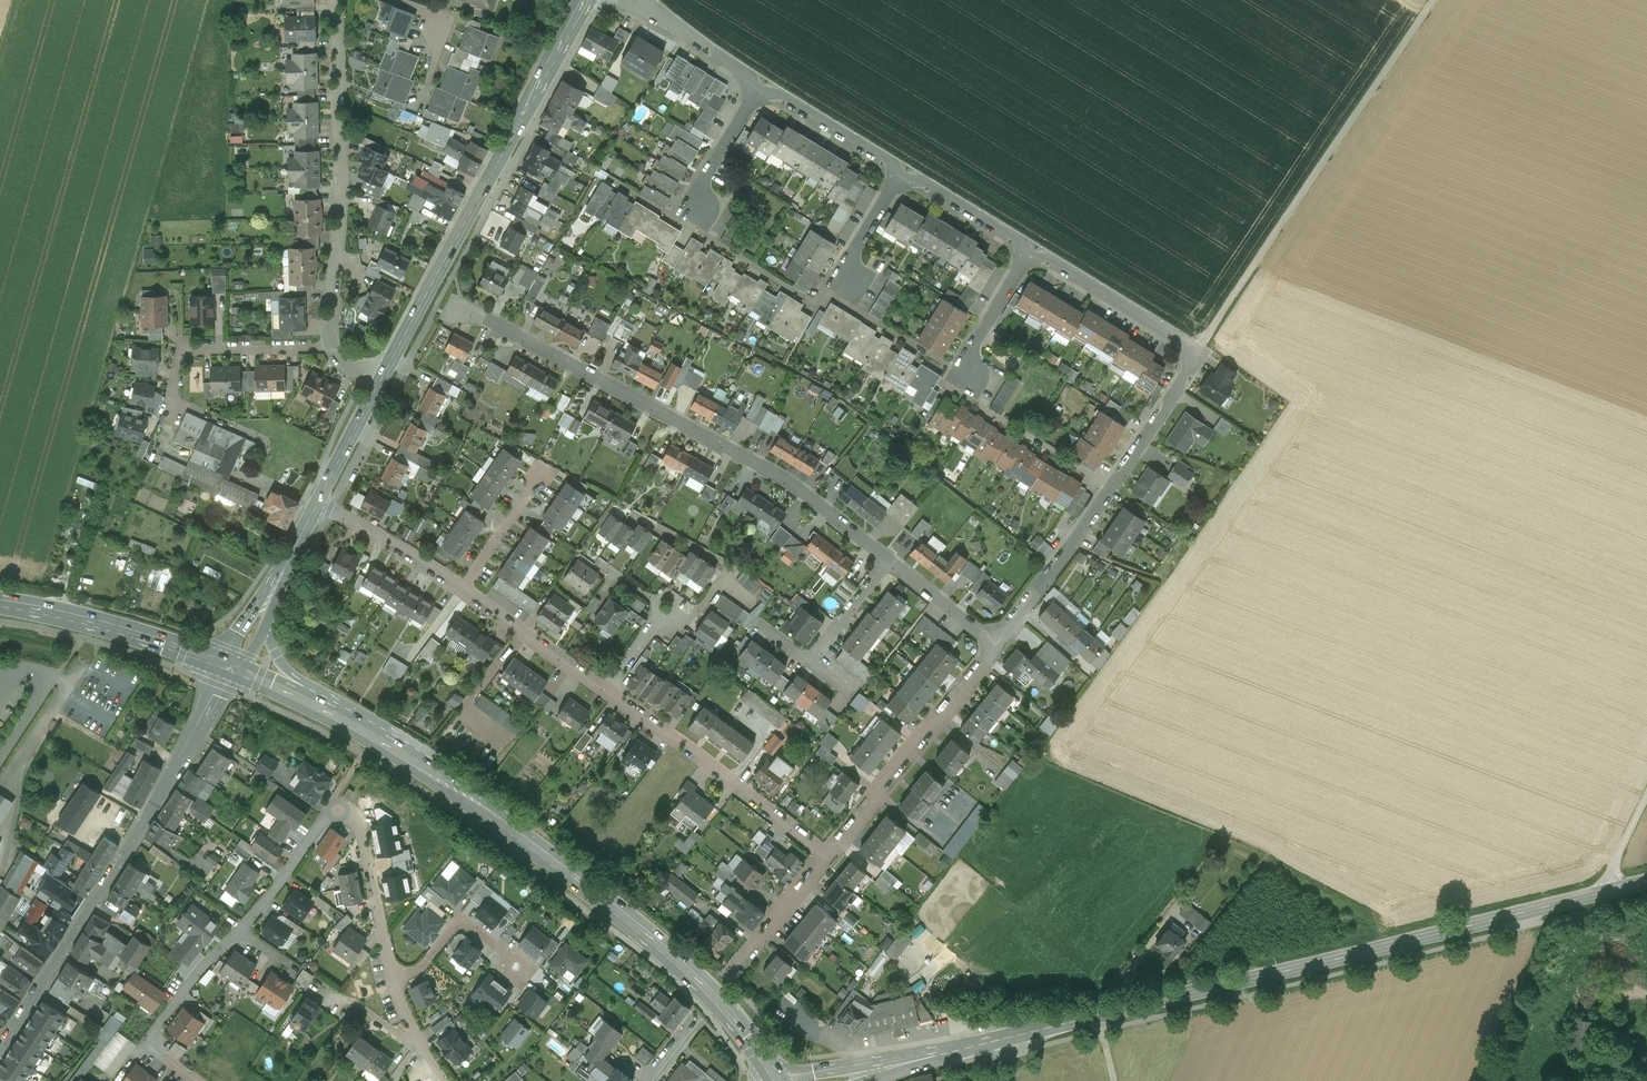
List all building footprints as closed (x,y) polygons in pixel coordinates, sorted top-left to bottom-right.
[(492,10),(496,0),(463,0),(492,10)] [(390,39),(398,42),(400,35),(405,38),(406,37),(410,26),(411,26),(415,15),(385,3),(379,19),(390,23),(387,30),(393,32),(390,39)] [(299,40),(315,40),(316,40),(315,17),(314,17),(298,18),(286,18),(286,40),(299,40)] [(470,26),(479,30),(482,23),(469,19),(466,26),(469,27),(470,26)] [(479,30),(470,26),(469,27),(465,38),(466,38),(461,48),(461,49),(470,53),(467,59),(479,64),(482,57),(489,60),(492,53),(493,53),(499,38),(479,30)] [(609,61),(619,42),(592,27),(582,46),(609,61)] [(398,42),(410,47),(413,40),(406,37),(405,38),(400,35),(398,42)] [(648,80),(664,53),(637,37),(624,58),(621,63),(648,80)] [(399,49),(408,52),(410,47),(398,42),(395,48),(399,50),(399,49)] [(467,59),(470,53),(461,49),(461,48),(458,47),(455,54),(465,59),(467,59)] [(384,69),(410,80),(414,68),(418,57),(408,52),(399,49),(399,50),(396,56),(386,52),(380,68),(384,69)] [(366,68),(366,50),(350,50),(350,67),(366,68)] [(287,71),(316,71),(316,53),(314,53),(297,53),(294,53),(294,61),(287,61),(287,71)] [(463,65),(465,59),(455,54),(453,54),(450,60),(463,65)] [(684,87),(696,68),(690,64),(689,65),(686,64),(688,61),(678,55),(675,60),(665,75),(674,81),(670,88),(678,93),(678,94),(680,95),(684,87)] [(665,75),(675,60),(669,57),(660,72),(665,75)] [(460,71),(463,65),(450,60),(447,67),(450,68),(450,67),(460,71)] [(706,72),(697,66),(696,68),(684,87),(692,92),(688,99),(697,104),(696,105),(698,106),(704,96),(714,79),(708,76),(708,77),(705,75),(706,72)] [(460,71),(450,67),(450,68),(446,78),(445,78),(441,89),(467,100),(470,101),(482,72),(470,67),(468,74),(460,71)] [(410,90),(414,81),(410,80),(384,69),(378,85),(375,92),(395,100),(404,103),(409,90),(410,90)] [(298,89),(315,89),(317,88),(316,71),(287,71),(287,82),(294,82),(295,89),(298,89)] [(612,94),(619,79),(605,73),(594,99),(612,107),(617,96),(612,94)] [(721,81),(715,77),(714,79),(704,96),(710,99),(711,99),(714,93),(721,81)] [(572,115),(573,114),(585,92),(563,80),(551,103),(572,115)] [(728,85),(721,81),(714,93),(721,97),(728,85)] [(461,115),(467,100),(441,89),(438,88),(433,99),(434,100),(430,110),(429,111),(438,115),(448,119),(451,111),(461,115)] [(726,100),(714,93),(711,99),(722,106),(726,100)] [(722,106),(711,99),(710,99),(707,104),(719,111),(722,106)] [(404,103),(395,100),(393,106),(405,111),(408,104),(404,103)] [(288,120),(317,120),(317,102),(315,102),(298,102),(295,102),(295,110),(288,110),(288,120)] [(586,136),(592,125),(573,114),(572,115),(551,103),(540,123),(558,133),(562,125),(570,130),(572,125),(581,130),(580,132),(586,136)] [(719,111),(707,104),(704,110),(715,117),(719,111)] [(423,116),(436,120),(438,115),(429,111),(430,110),(426,109),(423,116)] [(715,117),(704,110),(700,116),(712,123),(715,117)] [(712,123),(700,116),(697,121),(708,128),(712,123)] [(758,147),(772,124),(760,117),(751,133),(747,140),(758,147)] [(299,138),(316,137),(318,137),(317,120),(288,120),(288,131),(296,131),(296,138),(299,138)] [(708,128),(697,121),(693,127),(705,134),(708,128)] [(430,128),(449,135),(452,129),(432,122),(430,128)] [(772,150),(784,131),(772,124),(758,147),(770,154),(772,150)] [(703,142),(704,141),(702,140),(690,133),(677,125),(669,137),(676,141),(672,148),(689,159),(692,161),(698,151),(696,150),(702,141),(703,142)] [(784,131),(772,150),(785,158),(800,133),(788,126),(784,131)] [(705,134),(693,127),(690,133),(702,140),(705,134)] [(447,144),(482,163),(489,150),(472,141),(469,147),(452,138),(452,137),(449,135),(430,128),(425,139),(442,146),(444,143),(447,144)] [(747,140),(751,133),(744,129),(734,146),(741,150),(747,140)] [(547,139),(570,148),(573,140),(550,131),(547,139)] [(800,133),(785,158),(795,164),(794,165),(796,166),(797,165),(811,142),(802,137),(803,135),(800,133)] [(366,147),(377,152),(381,145),(363,137),(359,144),(366,147)] [(475,176),(482,163),(447,144),(444,143),(442,146),(425,139),(423,143),(430,147),(444,151),(461,161),(458,167),(475,176)] [(811,142),(797,165),(809,173),(823,150),(815,145),(816,143),(812,141),(811,142)] [(529,155),(570,177),(574,179),(577,173),(560,165),(562,162),(548,155),(551,151),(535,143),(529,155)] [(685,166),(689,159),(672,148),(666,145),(661,154),(663,156),(660,162),(680,174),(683,176),(688,168),(685,166)] [(377,152),(366,147),(360,160),(366,162),(382,170),(388,157),(377,152)] [(823,150),(809,173),(821,180),(835,157),(827,152),(828,150),(824,148),(823,150)] [(567,150),(564,159),(576,163),(579,155),(567,150)] [(289,169),(319,169),(318,151),(316,151),(299,151),(296,151),(296,158),(289,159),(289,169)] [(566,185),(570,177),(529,155),(522,166),(538,175),(540,171),(566,185)] [(835,157),(821,180),(833,187),(846,167),(848,164),(839,159),(840,158),(836,155),(835,157)] [(676,181),(680,174),(660,162),(657,160),(651,169),(654,171),(651,177),(671,189),(674,191),(679,183),(676,181)] [(382,170),(366,162),(359,176),(367,180),(381,186),(381,185),(386,187),(389,189),(395,176),(382,170)] [(427,174),(438,179),(442,172),(430,167),(427,174)] [(850,169),(846,167),(833,187),(829,194),(841,201),(840,203),(841,203),(842,201),(846,195),(849,189),(853,184),(856,178),(857,176),(849,171),(850,169)] [(300,187),(317,186),(319,186),(319,169),(289,169),(289,180),(297,180),(297,187),(300,187)] [(425,190),(458,207),(465,194),(438,180),(438,179),(427,174),(424,172),(422,177),(417,174),(412,184),(425,190)] [(666,196),(671,189),(651,177),(648,175),(642,185),(645,186),(641,193),(664,207),(669,198),(666,196)] [(868,186),(856,178),(853,184),(865,191),(868,186)] [(381,186),(367,180),(362,191),(375,197),(381,199),(386,187),(381,185),(381,186)] [(605,216),(618,195),(610,191),(612,188),(603,182),(586,210),(594,215),(594,214),(603,219),(605,216)] [(451,220),(458,207),(425,190),(412,184),(410,183),(407,189),(414,193),(411,200),(422,205),(425,199),(438,205),(435,211),(451,220)] [(865,191),(853,184),(849,189),(862,197),(865,191)] [(516,198),(557,220),(557,221),(560,215),(549,209),(557,195),(542,187),(538,195),(522,186),(516,198)] [(862,197),(849,189),(846,195),(858,203),(862,197)] [(628,198),(619,192),(618,195),(605,216),(611,219),(609,223),(619,229),(634,205),(626,201),(628,198)] [(858,203),(846,195),(842,201),(855,208),(858,203)] [(381,199),(375,197),(372,203),(378,206),(379,205),(395,213),(398,207),(381,199)] [(509,210),(539,226),(541,221),(553,227),(557,220),(516,198),(509,210)] [(296,218),(320,217),(320,200),(318,200),(302,200),(296,200),(296,218)] [(422,205),(411,200),(407,207),(419,213),(423,205),(422,205)] [(855,208),(842,201),(841,203),(839,207),(851,214),(855,208)] [(658,216),(635,202),(634,205),(619,229),(631,237),(637,227),(638,226),(639,227),(649,233),(647,235),(661,243),(659,246),(667,251),(668,252),(673,243),(680,232),(657,218),(658,216)] [(896,239),(913,210),(901,203),(894,215),(885,229),(879,225),(875,233),(893,244),(896,239)] [(379,205),(378,206),(369,227),(390,236),(394,226),(390,224),(395,213),(379,205)] [(752,214),(740,206),(736,212),(749,219),(752,214)] [(851,214),(839,207),(835,212),(848,220),(851,214)] [(910,243),(924,219),(916,214),(917,213),(913,210),(896,239),(908,246),(910,243)] [(885,229),(894,215),(888,211),(879,225),(885,229)] [(749,219),(736,212),(733,218),(745,225),(749,219)] [(848,220),(835,212),(832,218),(844,226),(848,220)] [(926,244),(941,219),(929,212),(924,219),(910,243),(922,250),(926,244)] [(303,235),(319,235),(320,235),(320,217),(296,218),(297,235),(303,235)] [(745,225),(733,218),(729,223),(742,231),(745,225)] [(844,226),(832,218),(828,224),(841,231),(844,226)] [(938,252),(952,229),(944,224),(945,222),(941,219),(926,244),(938,252)] [(742,231),(729,223),(726,229),(727,230),(738,237),(742,231)] [(841,231),(828,224),(825,229),(837,237),(841,231)] [(517,253),(526,235),(510,227),(501,245),(517,253)] [(950,260),(965,235),(953,228),(952,229),(938,252),(937,253),(950,260)] [(837,237),(825,229),(821,235),(834,243),(837,237)] [(738,237),(727,230),(724,235),(735,242),(738,237)] [(805,245),(827,258),(836,244),(834,243),(821,235),(813,230),(805,245)] [(151,235),(152,243),(162,243),(161,234),(151,235)] [(960,270),(975,246),(976,243),(968,238),(969,237),(965,234),(965,235),(950,260),(948,263),(960,270)] [(735,242),(724,235),(720,241),(731,248),(735,242)] [(359,238),(359,247),(367,246),(367,237),(359,238)] [(684,250),(676,265),(708,284),(712,278),(724,257),(710,248),(705,257),(698,253),(703,244),(692,237),(684,250)] [(676,265),(684,250),(673,243),(668,252),(667,251),(662,261),(674,268),(676,265)] [(796,259),(818,273),(827,258),(805,245),(796,259)] [(985,257),(986,257),(987,255),(978,250),(979,248),(975,246),(960,270),(957,276),(969,283),(971,280),(975,274),(978,268),(982,262),(985,257)] [(291,266),(314,266),(314,249),(314,248),(303,248),(291,249),(291,266)] [(402,277),(411,261),(385,248),(377,264),(382,267),(402,277)] [(734,262),(724,257),(712,278),(720,282),(713,293),(715,301),(724,306),(731,294),(743,276),(730,268),(734,262)] [(982,262),(994,270),(997,264),(986,257),(985,257),(982,262)] [(809,288),(818,273),(796,259),(794,258),(785,273),(809,288)] [(379,273),(382,267),(377,264),(371,261),(368,267),(379,273)] [(480,285),(500,295),(509,278),(504,276),(508,269),(493,262),(490,268),(489,267),(480,285)] [(978,268),(990,276),(994,270),(982,262),(978,268)] [(315,284),(314,266),(291,266),(284,267),(285,291),(290,291),(297,291),(297,284),(314,284),(315,284)] [(525,270),(517,266),(511,279),(529,288),(524,298),(534,302),(546,276),(527,266),(525,270)] [(226,267),(213,267),(212,292),(226,292),(226,267)] [(376,279),(379,273),(368,267),(365,273),(376,279)] [(975,274),(987,281),(990,276),(978,268),(975,274)] [(758,282),(744,273),(743,276),(731,294),(741,300),(737,306),(750,313),(754,306),(764,289),(768,283),(760,279),(758,282)] [(971,280),(984,287),(987,281),(975,274),(971,280)] [(650,293),(657,279),(649,275),(642,289),(650,293)] [(902,287),(889,279),(886,285),(898,292),(902,287)] [(968,285),(980,293),(984,287),(971,280),(969,283),(968,285)] [(395,290),(377,281),(371,294),(369,297),(387,306),(395,290)] [(1029,314),(1044,290),(1030,282),(1016,305),(1021,307),(1020,309),(1029,314)] [(898,292),(886,285),(883,291),(895,298),(898,292)] [(964,291),(977,298),(980,293),(968,285),(964,291)] [(777,297),(764,289),(754,306),(763,311),(758,321),(768,327),(770,325),(788,295),(780,291),(777,297)] [(1043,323),(1057,299),(1044,290),(1029,314),(1043,323)] [(281,298),(290,298),(290,291),(285,291),(271,291),(271,301),(281,300),(281,298)] [(895,298),(883,291),(879,296),(891,304),(895,298)] [(961,297),(973,304),(977,298),(964,291),(961,297)] [(387,306),(369,297),(371,294),(368,292),(367,295),(359,298),(355,307),(362,311),(363,308),(381,318),(387,306)] [(192,296),(192,325),(214,324),(213,296),(204,296),(203,295),(200,295),(198,296),(192,296)] [(801,303),(788,295),(770,325),(783,333),(785,329),(794,334),(796,331),(796,330),(804,315),(796,310),(801,303)] [(891,304),(879,296),(876,302),(888,309),(891,304)] [(155,297),(142,297),(143,312),(167,311),(167,297),(155,297)] [(281,313),(304,313),(304,297),(290,298),(281,298),(281,300),(281,313)] [(957,302),(970,310),(973,304),(961,297),(957,302)] [(935,313),(959,328),(967,314),(943,299),(935,313)] [(1056,331),(1071,307),(1057,299),(1043,323),(1056,331)] [(888,309),(876,302),(872,308),(884,315),(888,309)] [(850,341),(862,322),(831,304),(826,313),(821,320),(822,320),(821,323),(850,341)] [(232,306),(231,324),(239,324),(240,306),(232,306)] [(1073,334),(1085,315),(1071,307),(1056,331),(1070,339),(1073,334)] [(381,318),(363,308),(362,311),(359,316),(377,325),(381,318)] [(555,335),(564,319),(542,308),(534,324),(555,335)] [(884,315),(872,308),(869,313),(881,321),(884,315)] [(821,320),(826,313),(820,310),(806,332),(813,336),(821,323),(822,320),(821,320)] [(1086,343),(1101,319),(1088,310),(1085,315),(1073,334),(1086,343)] [(167,311),(143,312),(143,326),(163,326),(167,326),(167,311)] [(291,329),(305,329),(304,313),(281,313),(281,329),(291,329)] [(926,327),(950,342),(959,328),(935,313),(926,327)] [(597,315),(587,331),(602,340),(612,324),(597,315)] [(802,334),(811,319),(804,315),(796,330),(796,331),(802,334)] [(628,340),(634,323),(621,318),(615,336),(628,340)] [(577,347),(586,331),(564,319),(555,335),(577,347)] [(1100,351),(1115,327),(1101,319),(1086,343),(1100,351)] [(873,329),(862,322),(850,341),(847,346),(858,352),(854,358),(864,364),(880,338),(871,333),(873,329)] [(918,341),(942,355),(950,342),(926,327),(918,341)] [(1127,338),(1128,335),(1115,327),(1100,351),(1113,359),(1127,338)] [(272,338),(292,338),(291,329),(281,329),(271,329),(272,338)] [(163,332),(150,333),(150,340),(163,340),(163,332)] [(450,369),(458,373),(463,364),(464,360),(465,361),(474,343),(454,333),(445,350),(457,356),(450,369)] [(894,342),(882,335),(880,338),(864,364),(862,368),(882,381),(885,376),(898,355),(889,349),(894,342)] [(1125,370),(1140,346),(1127,338),(1113,359),(1112,362),(1125,370)] [(633,377),(642,361),(636,358),(640,350),(631,345),(630,346),(625,343),(621,350),(620,350),(612,366),(633,377)] [(648,352),(659,355),(662,347),(650,344),(648,352)] [(1150,360),(1154,354),(1140,346),(1125,370),(1139,379),(1150,360)] [(916,355),(903,347),(898,355),(885,376),(896,383),(893,389),(902,394),(909,384),(917,370),(909,366),(916,355)] [(158,349),(134,348),(133,358),(131,360),(131,364),(133,366),(133,368),(157,370),(157,368),(160,366),(160,362),(157,359),(158,349)] [(529,384),(538,368),(517,356),(507,372),(529,384)] [(1164,369),(1150,360),(1139,379),(1135,384),(1144,390),(1145,388),(1150,392),(1164,369)] [(633,377),(655,389),(664,373),(642,361),(633,377)] [(491,378),(498,365),(492,362),(484,374),(491,378)] [(684,367),(671,362),(661,385),(671,389),(672,384),(679,387),(681,382),(698,389),(705,372),(685,364),(684,367)] [(455,377),(462,381),(470,367),(463,364),(458,373),(455,377)] [(941,376),(921,364),(917,370),(909,384),(918,390),(911,400),(922,407),(926,401),(933,389),(941,376)] [(1214,375),(1228,385),(1236,374),(1222,364),(1214,375)] [(505,369),(498,365),(491,378),(498,382),(505,369)] [(271,391),(270,366),(256,366),(256,391),(271,391)] [(285,390),(285,366),(270,366),(271,391),(285,390)] [(226,392),(226,367),(211,367),(212,392),(226,392)] [(241,392),(240,367),(226,367),(226,392),(241,392)] [(545,404),(559,380),(538,368),(529,384),(531,386),(527,393),(545,404)] [(315,400),(326,380),(312,372),(301,393),(315,400)] [(1207,395),(1220,404),(1232,387),(1228,385),(1214,375),(1211,373),(1200,390),(1201,391),(1201,393),(1204,396),(1207,395)] [(1022,381),(1010,374),(1007,379),(1018,386),(1022,381)] [(438,377),(433,385),(448,393),(456,397),(461,389),(438,377)] [(1018,386),(1007,379),(1003,385),(1015,392),(1018,386)] [(329,408),(340,387),(326,380),(315,400),(329,408)] [(1093,393),(1096,386),(1086,381),(1082,388),(1093,393)] [(152,406),(156,387),(136,382),(131,402),(152,406)] [(419,419),(436,428),(441,419),(435,417),(448,393),(433,385),(432,388),(430,387),(418,409),(424,412),(419,419)] [(1015,392),(1003,385),(1000,391),(1011,398),(1015,392)] [(721,404),(727,392),(718,388),(712,399),(699,392),(691,408),(712,420),(721,404)] [(931,404),(939,392),(933,389),(926,401),(931,404)] [(1011,398),(1000,391),(996,396),(1008,403),(1011,398)] [(564,408),(569,396),(561,393),(556,404),(564,408)] [(757,393),(745,418),(771,431),(775,422),(782,426),(786,418),(761,406),(766,397),(757,393)] [(1008,403),(996,396),(993,402),(1004,409),(1008,403)] [(728,407),(721,404),(712,420),(734,431),(747,405),(733,398),(728,407)] [(943,401),(937,398),(927,414),(933,417),(943,401)] [(594,400),(583,420),(597,428),(599,424),(606,428),(615,412),(594,400)] [(959,409),(944,400),(943,401),(933,417),(930,422),(945,432),(946,431),(959,409)] [(1004,409),(993,402),(990,408),(1001,415),(1004,409)] [(976,417),(960,408),(959,409),(946,431),(962,440),(976,417)] [(1118,414),(1130,421),(1133,415),(1122,408),(1118,414)] [(1093,425),(1116,440),(1125,426),(1113,419),(1101,411),(1093,425)] [(245,439),(186,412),(173,441),(194,451),(186,467),(163,456),(158,467),(252,509),(259,494),(223,478),(227,469),(230,471),(245,439)] [(615,412),(606,428),(613,432),(612,434),(621,439),(622,437),(628,440),(637,424),(615,412)] [(1194,439),(1203,445),(1213,431),(1186,412),(1167,440),(1185,452),(1194,439)] [(1113,419),(1125,426),(1126,427),(1130,421),(1118,414),(1116,413),(1113,419)] [(147,421),(123,414),(117,434),(141,441),(147,421)] [(566,430),(575,434),(582,421),(573,416),(566,430)] [(1221,416),(1214,427),(1225,435),(1233,423),(1221,416)] [(991,426),(976,417),(962,440),(977,449),(990,428),(991,426)] [(433,435),(436,428),(419,419),(416,425),(411,422),(400,444),(401,445),(416,453),(416,452),(427,432),(433,435)] [(1105,452),(1108,454),(1116,440),(1093,425),(1084,439),(1105,452)] [(1005,437),(990,428),(977,449),(976,451),(991,460),(1005,437)] [(535,441),(535,432),(521,431),(521,440),(535,441)] [(790,463),(800,448),(780,436),(770,451),(790,463)] [(1020,446),(1005,437),(991,460),(1006,469),(1020,446)] [(1105,452),(1084,439),(1081,437),(1073,451),(1087,460),(1097,466),(1105,452)] [(143,457),(150,442),(144,439),(136,454),(143,457)] [(630,440),(624,456),(631,458),(637,443),(630,440)] [(505,448),(516,456),(521,449),(509,443),(505,448)] [(684,472),(692,456),(671,444),(662,460),(684,472)] [(416,453),(401,445),(397,453),(410,460),(427,469),(432,460),(416,452),(416,453)] [(1035,455),(1020,446),(1006,469),(1021,478),(1034,457),(1035,455)] [(505,448),(503,447),(495,459),(514,472),(522,460),(516,456),(505,448)] [(810,475),(820,460),(800,448),(790,463),(810,475)] [(822,461),(830,465),(835,453),(827,450),(822,461)] [(654,469),(660,457),(652,452),(645,464),(654,469)] [(410,460),(397,453),(394,458),(407,465),(410,460)] [(705,484),(714,468),(692,456),(684,472),(705,484)] [(853,476),(859,468),(843,456),(837,464),(853,476)] [(406,471),(409,466),(407,465),(394,458),(393,457),(381,479),(397,488),(406,471)] [(1046,464),(1034,457),(1021,478),(1020,480),(1032,487),(1046,464)] [(514,472),(495,459),(486,471),(505,484),(514,472)] [(427,469),(410,460),(407,465),(409,466),(406,471),(427,481),(431,480),(435,474),(427,469)] [(1097,466),(1087,460),(1084,466),(1095,473),(1098,467),(1097,466)] [(1185,487),(1194,472),(1176,461),(1166,476),(1185,487)] [(1043,494),(1057,471),(1046,464),(1032,487),(1043,494)] [(1133,492),(1151,504),(1158,494),(1157,493),(1166,478),(1150,467),(1133,492)] [(505,484),(486,471),(478,483),(497,496),(505,484)] [(1055,500),(1068,478),(1057,471),(1043,494),(1054,501),(1055,500)] [(857,512),(874,491),(856,476),(839,498),(857,512)] [(1081,484),(1069,477),(1068,478),(1055,500),(1067,507),(1072,499),(1080,486),(1081,484)] [(571,485),(584,493),(589,486),(575,479),(571,485)] [(571,485),(568,482),(559,494),(578,507),(586,512),(594,500),(595,501),(596,499),(586,492),(585,494),(584,493),(571,485)] [(497,496),(478,483),(470,495),(475,499),(486,507),(489,508),(497,496)] [(708,484),(700,496),(709,501),(717,489),(708,484)] [(1084,491),(1086,489),(1080,486),(1072,499),(1078,502),(1084,491)] [(757,515),(766,500),(747,487),(737,502),(757,515)] [(874,491),(857,512),(875,527),(886,513),(904,527),(919,508),(901,493),(892,505),(874,491)] [(1090,495),(1084,491),(1078,502),(1083,506),(1090,495)] [(286,527),(299,504),(282,495),(282,497),(273,492),(265,507),(274,511),(270,518),(286,527)] [(390,504),(391,503),(370,492),(366,498),(357,493),(351,504),(361,509),(362,508),(382,519),(387,510),(390,504)] [(727,512),(736,499),(728,493),(719,506),(727,512)] [(578,507),(559,494),(551,506),(570,519),(578,507)] [(183,497),(179,509),(192,514),(196,501),(183,497)] [(466,509),(479,518),(483,512),(472,505),(462,498),(459,504),(466,509)] [(472,505),(483,512),(486,507),(475,499),(472,505)] [(1071,514),(1078,502),(1072,499),(1067,507),(1065,510),(1071,514)] [(776,528),(786,513),(766,500),(757,515),(776,528)] [(1124,507),(1133,513),(1137,507),(1126,500),(1122,506),(1124,507)] [(393,505),(390,504),(387,510),(390,512),(389,514),(396,517),(401,506),(395,502),(393,505)] [(1083,506),(1078,502),(1071,514),(1076,517),(1083,506)] [(570,519),(551,506),(543,518),(545,520),(556,528),(562,531),(570,519)] [(1117,518),(1137,532),(1145,521),(1133,513),(1124,507),(1117,518)] [(458,521),(476,534),(485,521),(479,518),(466,509),(458,521)] [(611,541),(624,523),(612,514),(599,533),(611,541)] [(911,534),(918,539),(930,524),(923,518),(911,534)] [(1109,529),(1130,543),(1137,532),(1117,518),(1109,529)] [(545,520),(541,525),(553,533),(556,528),(545,520)] [(449,533),(468,546),(476,534),(458,521),(449,533)] [(627,543),(636,531),(624,523),(611,541),(623,549),(627,543)] [(553,533),(541,525),(537,531),(549,539),(553,533)] [(652,533),(640,525),(636,531),(627,543),(640,551),(652,533)] [(780,558),(789,564),(804,543),(780,525),(771,537),(787,549),(780,558)] [(407,526),(402,535),(410,540),(416,531),(407,526)] [(537,531),(532,527),(523,539),(542,552),(551,540),(549,539),(537,531)] [(1111,547),(1122,554),(1130,543),(1109,529),(1102,541),(1111,547)] [(825,562),(836,548),(814,531),(809,537),(812,540),(806,548),(825,562)] [(452,552),(460,558),(468,546),(449,533),(445,539),(441,536),(437,542),(441,545),(452,552)] [(939,555),(946,546),(933,535),(926,544),(921,540),(910,554),(928,569),(939,555)] [(542,552),(523,539),(515,551),(534,564),(542,552)] [(1107,552),(1111,547),(1102,541),(1100,539),(1096,545),(1107,552)] [(153,554),(156,548),(140,541),(137,547),(153,554)] [(662,569),(676,549),(663,541),(650,560),(662,569)] [(1050,545),(1044,541),(1036,552),(1041,556),(1050,545)] [(452,552),(441,545),(437,551),(447,558),(452,552)] [(1055,549),(1050,545),(1041,556),(1046,560),(1055,549)] [(1103,558),(1107,552),(1096,545),(1092,550),(1103,558)] [(843,577),(854,563),(836,548),(825,562),(830,567),(826,571),(838,581),(842,576),(843,577)] [(352,576),(361,558),(343,549),(333,566),(352,576)] [(679,570),(688,558),(676,549),(662,569),(674,577),(679,570)] [(534,564),(515,551),(507,563),(526,576),(534,564)] [(948,562),(939,555),(928,569),(947,583),(957,570),(959,571),(968,560),(957,551),(948,562)] [(1083,563),(1087,556),(1080,551),(1076,558),(1083,563)] [(691,578),(704,560),(692,552),(688,558),(679,570),(691,578)] [(1102,571),(1106,565),(1095,559),(1091,565),(1102,571)] [(703,587),(716,568),(704,560),(691,578),(703,587)] [(586,592),(598,575),(578,561),(566,578),(586,592)] [(974,584),(981,575),(983,572),(970,561),(960,573),(974,584)] [(324,578),(330,565),(324,562),(317,575),(324,578)] [(526,576),(507,563),(499,575),(500,576),(506,580),(511,584),(517,588),(518,588),(526,576)] [(374,593),(386,573),(373,566),(366,578),(363,583),(363,584),(359,590),(372,597),(374,593)] [(164,588),(169,572),(157,568),(152,584),(164,588)] [(742,585),(750,574),(745,570),(736,581),(742,585)] [(398,580),(386,573),(374,593),(387,600),(397,583),(398,580)] [(363,583),(366,578),(360,574),(353,587),(359,590),(363,584),(363,583)] [(747,589),(755,579),(750,574),(742,585),(747,589)] [(977,595),(988,581),(981,575),(974,584),(970,589),(977,595)] [(498,591),(506,580),(500,576),(493,587),(498,591)] [(852,583),(846,578),(834,593),(840,598),(852,583)] [(752,593),(760,583),(755,579),(747,589),(752,593)] [(504,595),(511,584),(506,580),(498,591),(504,595)] [(996,610),(1007,595),(988,581),(977,595),(996,610)] [(409,590),(397,583),(387,600),(382,608),(394,615),(409,590)] [(757,597),(766,587),(760,583),(752,593),(757,597)] [(859,588),(852,583),(840,598),(847,603),(859,588)] [(509,599),(517,588),(511,584),(504,595),(509,599)] [(766,604),(773,593),(766,587),(757,597),(766,604)] [(515,602),(523,591),(518,588),(517,588),(509,599),(515,602)] [(422,597),(409,590),(394,615),(407,623),(410,617),(422,597)] [(521,606),(528,595),(523,591),(515,602),(521,606)] [(905,604),(889,591),(880,602),(896,615),(905,604)] [(720,609),(728,598),(723,594),(715,605),(719,608),(720,609)] [(526,610),(534,599),(528,595),(521,606),(526,610)] [(567,604),(554,595),(545,606),(566,621),(574,610),(574,609),(567,604)] [(802,606),(806,609),(810,604),(798,595),(792,604),(799,609),(802,606)] [(592,613),(600,601),(595,596),(586,609),(592,613)] [(435,605),(422,597),(410,617),(423,625),(426,621),(434,606),(435,605)] [(570,598),(567,604),(574,609),(574,610),(578,613),(582,607),(570,598)] [(643,628),(647,621),(619,600),(617,603),(611,598),(594,621),(604,627),(603,628),(611,634),(611,633),(613,634),(623,619),(633,626),(635,622),(643,628)] [(726,613),(733,602),(728,598),(720,609),(726,613)] [(532,614),(539,603),(534,599),(526,610),(532,614)] [(1049,625),(1063,610),(1052,601),(1039,616),(1049,625)] [(731,617),(739,606),(733,602),(726,613),(731,617)] [(896,615),(880,602),(871,614),(885,625),(887,627),(896,615)] [(1130,624),(1140,610),(1133,605),(1123,619),(1130,624)] [(442,611),(434,606),(426,621),(432,625),(442,611)] [(566,621),(545,606),(537,618),(550,627),(558,632),(566,621)] [(736,621),(744,610),(739,606),(731,617),(733,618),(736,621)] [(794,624),(788,619),(782,626),(791,634),(792,633),(807,645),(824,623),(806,609),(802,606),(799,609),(797,612),(800,615),(794,624)] [(720,609),(719,608),(715,613),(729,624),(733,618),(731,617),(726,613),(720,609)] [(742,625),(750,614),(744,610),(736,621),(742,625)] [(1059,635),(1073,619),(1063,610),(1049,625),(1059,635)] [(703,622),(721,635),(729,624),(715,613),(711,611),(703,622)] [(860,624),(876,637),(885,625),(871,614),(869,613),(860,624)] [(921,631),(930,620),(925,616),(916,627),(921,631)] [(466,648),(479,631),(478,630),(478,631),(458,617),(446,633),(466,647),(466,648)] [(1070,644),(1084,629),(1073,619),(1059,635),(1070,644)] [(926,636),(935,624),(930,620),(921,631),(926,636)] [(1111,632),(1119,639),(1129,628),(1121,621),(1111,632)] [(699,635),(714,645),(721,635),(703,622),(696,633),(699,635)] [(851,635),(867,648),(876,637),(860,624),(851,635)] [(932,640),(941,628),(935,624),(926,636),(932,640)] [(558,632),(550,627),(546,632),(558,641),(562,635),(558,632)] [(937,643),(946,633),(941,628),(932,640),(936,644),(937,643)] [(1080,653),(1094,638),(1084,629),(1070,644),(1080,653)] [(495,642),(479,631),(466,648),(462,654),(470,659),(474,654),(482,659),(482,660),(483,661),(487,655),(496,643),(495,642)] [(946,633),(937,643),(947,652),(956,641),(946,633)] [(694,648),(698,643),(695,641),(687,634),(683,640),(688,644),(694,648)] [(685,649),(688,644),(683,640),(677,635),(673,641),(685,649)] [(712,652),(716,646),(714,645),(699,635),(695,641),(698,643),(712,652)] [(855,657),(858,659),(867,648),(851,635),(842,647),(845,649),(850,653),(855,657)] [(738,658),(751,640),(746,636),(732,654),(738,658)] [(443,647),(432,638),(422,650),(433,659),(443,647)] [(1091,663),(1105,647),(1094,638),(1080,653),(1091,663)] [(749,667),(763,649),(751,640),(738,658),(737,658),(749,667)] [(496,643),(487,655),(495,661),(504,647),(496,641),(495,642),(496,643)] [(681,655),(685,649),(673,641),(669,646),(681,655)] [(927,656),(949,673),(959,661),(947,652),(937,643),(936,644),(927,656)] [(345,662),(350,653),(343,649),(338,659),(345,662)] [(761,676),(775,657),(763,649),(749,667),(761,676)] [(841,663),(850,653),(845,649),(836,659),(841,663)] [(1048,689),(1060,675),(1036,654),(1030,661),(1017,649),(1003,665),(1017,678),(1025,668),(1048,689)] [(363,662),(367,655),(360,651),(356,658),(363,662)] [(846,667),(855,657),(850,653),(841,663),(846,667)] [(643,666),(648,660),(642,655),(631,671),(636,675),(643,666)] [(392,676),(401,662),(391,656),(383,670),(392,676)] [(917,668),(939,685),(949,673),(927,656),(917,668)] [(781,674),(786,666),(775,657),(761,676),(773,685),(781,674)] [(851,671),(860,661),(858,659),(855,657),(846,667),(851,671)] [(522,690),(535,700),(541,691),(548,682),(526,665),(524,667),(513,659),(502,674),(522,690)] [(857,675),(865,665),(860,661),(851,671),(857,675)] [(409,667),(401,662),(392,676),(388,684),(393,687),(409,667)] [(862,679),(870,669),(865,665),(857,675),(862,679)] [(640,694),(654,674),(643,666),(636,675),(629,686),(640,694)] [(907,680),(929,698),(939,685),(917,668),(907,680)] [(867,683),(875,673),(870,669),(862,679),(867,683)] [(653,700),(666,682),(654,674),(640,694),(652,702),(653,700)] [(778,689),(786,678),(781,674),(773,685),(778,689)] [(795,701),(809,683),(797,674),(791,682),(783,693),(795,701)] [(783,693),(791,682),(786,678),(778,689),(783,693)] [(664,708),(678,688),(667,680),(666,682),(653,700),(664,708)] [(897,693),(919,710),(929,698),(907,680),(897,693)] [(806,710),(820,692),(809,683),(795,701),(806,710)] [(988,695),(1006,709),(1015,698),(998,683),(988,695)] [(684,704),(690,696),(689,696),(678,688),(664,708),(676,716),(684,704)] [(782,729),(790,718),(749,688),(740,699),(782,729)] [(690,696),(684,704),(690,708),(699,695),(693,690),(689,696),(690,696)] [(456,691),(448,701),(455,706),(462,696),(456,691)] [(552,699),(541,691),(535,700),(534,702),(544,709),(552,699)] [(826,709),(832,701),(820,692),(806,710),(803,715),(815,724),(815,723),(826,709)] [(861,711),(870,700),(859,692),(850,703),(861,711)] [(898,714),(909,723),(919,710),(897,693),(888,705),(887,705),(898,714)] [(481,695),(474,705),(515,732),(522,722),(481,695)] [(979,706),(997,720),(1006,709),(988,695),(979,706)] [(590,712),(570,698),(558,714),(578,729),(590,712)] [(557,703),(552,699),(544,709),(549,713),(557,703)] [(894,719),(898,714),(887,705),(888,705),(881,700),(876,706),(894,719)] [(726,723),(704,706),(689,727),(703,737),(706,733),(715,739),(726,723)] [(970,717),(988,732),(997,720),(979,706),(970,717)] [(828,732),(839,718),(826,709),(815,723),(828,732)] [(621,738),(628,727),(609,713),(596,731),(602,735),(604,733),(618,743),(621,738)] [(165,744),(175,724),(154,714),(141,732),(165,744)] [(1048,714),(1039,726),(1050,734),(1059,723),(1048,714)] [(961,729),(978,743),(988,732),(970,717),(961,729)] [(867,739),(885,753),(901,733),(883,719),(867,739)] [(754,744),(726,723),(715,739),(743,760),(754,744)] [(634,731),(628,727),(621,738),(626,742),(634,731)] [(581,752),(593,736),(585,731),(573,746),(581,752)] [(815,751),(833,763),(838,756),(830,751),(839,739),(829,732),(815,751)] [(772,755),(774,752),(783,741),(774,734),(763,748),(772,754),(772,755)] [(132,746),(149,755),(153,747),(137,738),(132,746)] [(648,747),(636,739),(622,760),(629,765),(632,761),(644,768),(654,753),(647,748),(648,747)] [(851,759),(869,773),(885,753),(867,739),(851,759)] [(970,754),(952,739),(936,760),(954,774),(970,754)] [(206,760),(223,771),(231,759),(214,748),(206,760)] [(136,755),(128,751),(104,787),(112,792),(124,774),(136,755)] [(795,768),(774,752),(772,755),(772,754),(755,776),(773,790),(782,777),(786,780),(795,768)] [(263,753),(249,778),(263,786),(278,761),(263,753)] [(1004,789),(1023,768),(1013,759),(994,780),(1004,789)] [(137,773),(134,779),(152,788),(162,769),(144,760),(141,766),(138,765),(135,771),(137,773)] [(223,771),(206,760),(198,773),(215,784),(223,771)] [(296,790),(314,803),(325,788),(325,789),(328,788),(330,785),(329,783),(329,782),(330,780),(323,775),(324,774),(323,771),(319,769),(316,769),(316,770),(305,762),(299,770),(300,777),(304,779),(296,790)] [(212,785),(190,770),(185,778),(202,790),(205,786),(209,789),(212,785)] [(845,803),(859,785),(842,771),(837,777),(833,773),(824,784),(831,790),(823,801),(838,813),(841,813),(846,806),(846,804),(845,803)] [(943,785),(926,771),(912,788),(914,790),(900,806),(917,820),(931,803),(929,802),(943,785)] [(134,779),(124,774),(112,792),(141,808),(152,788),(134,779)] [(185,778),(178,788),(196,801),(193,806),(209,817),(214,809),(198,798),(203,790),(202,790),(185,778)] [(684,797),(693,784),(688,780),(678,793),(684,797)] [(58,822),(75,833),(101,794),(84,783),(58,822)] [(697,787),(693,784),(684,797),(671,813),(681,821),(687,813),(701,824),(715,806),(694,791),(697,787)] [(167,804),(183,815),(186,810),(205,823),(210,817),(209,817),(193,806),(196,801),(178,788),(167,804)] [(349,788),(342,798),(348,801),(354,792),(349,788)] [(279,819),(274,826),(287,834),(292,827),(295,830),(307,814),(278,793),(266,810),(279,819)] [(12,805),(0,797),(0,823),(12,805)] [(978,803),(943,850),(953,858),(988,811),(978,803)] [(156,820),(172,831),(183,815),(167,804),(156,820)] [(888,815),(874,833),(898,852),(901,855),(915,838),(905,831),(906,830),(888,815)] [(32,821),(24,817),(20,825),(27,829),(32,821)] [(172,831),(156,820),(148,833),(169,848),(178,835),(172,831)] [(397,822),(371,826),(377,858),(403,853),(397,822)] [(317,851),(330,860),(345,838),(332,829),(327,837),(325,836),(321,842),(323,843),(317,851)] [(685,841),(678,837),(673,845),(687,853),(700,833),(693,829),(685,841)] [(928,851),(934,843),(919,832),(913,840),(928,851)] [(867,841),(870,843),(862,852),(885,870),(898,852),(874,833),(867,841)] [(283,850),(261,834),(253,846),(274,862),(283,850)] [(89,862),(103,871),(119,846),(104,837),(92,856),(82,849),(82,848),(67,838),(63,845),(64,847),(74,853),(89,862)] [(764,848),(796,874),(805,864),(791,852),(787,857),(768,842),(764,848)] [(705,844),(701,850),(714,860),(718,854),(705,844)] [(791,880),(796,874),(764,848),(759,845),(755,851),(777,869),(774,873),(788,885),(792,880),(791,880)] [(64,847),(58,857),(68,863),(74,853),(64,847)] [(20,895),(39,862),(22,852),(3,885),(20,895)] [(205,859),(215,864),(219,857),(209,852),(205,859)] [(50,873),(58,878),(68,863),(58,857),(53,854),(45,866),(51,870),(49,872),(50,873)] [(738,874),(755,887),(764,875),(757,870),(757,868),(753,865),(752,866),(745,860),(735,871),(735,872),(738,874)] [(675,870),(680,874),(688,866),(682,861),(675,870)] [(735,872),(735,871),(722,861),(718,867),(719,867),(734,879),(738,874),(735,872)] [(851,861),(837,878),(852,890),(866,873),(851,861)] [(81,874),(95,883),(103,871),(89,862),(81,874)] [(148,873),(131,862),(123,874),(152,893),(156,886),(149,881),(148,883),(144,880),(148,873)] [(260,873),(245,862),(226,890),(245,903),(251,894),(247,891),(260,873)] [(729,885),(734,879),(719,867),(714,873),(718,877),(719,876),(729,885)] [(475,880),(460,868),(449,882),(441,876),(433,886),(456,904),(475,880)] [(357,871),(339,874),(342,890),(360,886),(357,871)] [(689,905),(699,893),(671,872),(661,884),(689,905)] [(57,907),(61,909),(74,889),(68,884),(58,878),(50,873),(46,879),(41,881),(42,886),(37,894),(57,907)] [(408,873),(380,879),(385,900),(413,895),(408,873)] [(74,875),(68,884),(74,889),(86,896),(95,883),(81,874),(78,878),(74,875)] [(152,893),(123,874),(116,885),(132,896),(136,889),(141,893),(140,894),(148,899),(152,893)] [(748,900),(734,889),(719,878),(713,885),(720,890),(760,921),(766,913),(748,900)] [(837,878),(823,894),(843,910),(849,903),(850,904),(852,902),(852,901),(850,899),(849,900),(848,899),(847,898),(853,891),(852,890),(837,878)] [(482,907),(490,897),(494,892),(484,884),(471,899),(482,907)] [(0,890),(0,927),(4,929),(23,897),(20,895),(3,885),(0,890)] [(132,896),(116,885),(108,897),(137,916),(142,909),(134,904),(133,906),(127,902),(132,896)] [(360,886),(342,890),(345,905),(363,901),(360,886)] [(314,903),(294,890),(283,907),(303,920),(314,903)] [(760,921),(720,890),(715,897),(723,903),(733,912),(737,914),(736,915),(753,929),(760,921)] [(421,905),(427,898),(421,893),(415,900),(421,905)] [(490,897),(482,907),(476,915),(493,928),(503,916),(507,911),(490,897)] [(429,909),(441,919),(446,913),(430,901),(426,906),(429,909)] [(733,912),(723,903),(718,909),(728,918),(733,912)] [(183,946),(195,955),(204,943),(205,944),(219,926),(192,905),(178,923),(192,934),(183,946)] [(507,911),(503,916),(513,923),(521,913),(511,905),(507,911)] [(816,905),(806,918),(827,936),(834,927),(833,926),(836,922),(837,921),(816,905)] [(1186,905),(1179,913),(1192,924),(1199,915),(1186,905)] [(31,944),(49,956),(69,926),(68,925),(73,918),(61,909),(57,907),(42,929),(26,918),(16,934),(31,944)] [(425,945),(445,921),(441,919),(429,909),(423,916),(418,911),(404,928),(425,945)] [(846,910),(841,916),(853,926),(854,927),(859,921),(846,910)] [(110,924),(94,915),(84,932),(116,953),(120,956),(128,945),(106,931),(110,924)] [(696,920),(726,944),(730,939),(731,939),(736,933),(721,921),(720,922),(711,915),(707,920),(705,918),(704,919),(700,915),(696,920)] [(283,944),(293,929),(272,916),(263,930),(264,934),(279,945),(283,944)] [(853,926),(841,916),(837,921),(836,922),(848,932),(853,926)] [(806,918),(795,930),(815,947),(819,943),(820,944),(827,936),(806,918)] [(722,949),(726,944),(696,920),(691,925),(703,934),(704,933),(708,937),(702,944),(717,956),(723,949),(722,949)] [(518,943),(537,957),(540,953),(552,937),(551,936),(534,923),(518,943)] [(506,930),(511,935),(517,930),(513,924),(506,930)] [(1180,932),(1178,934),(1180,936),(1183,932),(1172,924),(1169,927),(1174,932),(1177,929),(1180,932)] [(1169,927),(1168,927),(1155,944),(1163,950),(1162,952),(1170,957),(1174,952),(1178,955),(1183,947),(1180,945),(1184,939),(1180,936),(1178,934),(1180,932),(1177,929),(1174,932),(1169,927)] [(353,961),(367,941),(348,928),(334,948),(353,961)] [(815,947),(795,930),(784,943),(805,960),(808,955),(810,957),(817,948),(815,947)] [(901,930),(894,940),(887,935),(880,946),(898,958),(912,938),(901,930)] [(116,953),(84,932),(72,953),(88,963),(92,956),(108,967),(116,953)] [(457,951),(467,937),(462,933),(458,934),(449,945),(457,951)] [(552,937),(540,953),(546,958),(560,941),(552,935),(551,936),(552,937)] [(473,942),(467,937),(457,951),(453,956),(468,968),(470,966),(479,955),(482,952),(474,945),(473,942)] [(590,957),(568,940),(549,964),(572,981),(590,957)] [(187,965),(195,955),(183,946),(180,943),(171,954),(187,965)] [(12,961),(36,977),(45,963),(22,947),(12,961)] [(231,979),(246,957),(235,949),(225,963),(220,972),(231,979)] [(796,961),(782,949),(778,954),(792,966),(796,961)] [(867,966),(874,977),(886,968),(882,963),(890,958),(886,952),(867,966)] [(778,954),(777,954),(763,971),(779,983),(786,974),(791,977),(797,970),(792,966),(778,954)] [(479,955),(470,966),(476,970),(484,959),(479,955)] [(248,978),(257,965),(246,957),(231,979),(242,987),(248,978)] [(220,972),(225,963),(220,959),(212,971),(218,975),(220,972)] [(24,996),(32,982),(0,960),(0,961),(0,981),(24,996)] [(105,984),(69,961),(53,986),(72,998),(77,990),(83,998),(88,990),(98,996),(105,984)] [(868,982),(875,975),(864,966),(858,972),(868,982)] [(306,985),(314,975),(304,968),(296,978),(306,985)] [(531,980),(546,991),(554,981),(539,970),(531,980)] [(384,971),(375,973),(378,985),(387,984),(384,971)] [(268,1002),(283,979),(271,972),(261,987),(256,994),(257,994),(268,1002)] [(489,974),(472,995),(483,1004),(488,997),(500,983),(489,974)] [(125,987),(155,1008),(165,994),(137,975),(136,976),(134,975),(125,987)] [(246,993),(253,982),(248,978),(242,987),(240,989),(246,993)] [(281,1007),(294,987),(283,979),(268,1002),(277,1008),(281,1007)] [(428,981),(410,989),(419,1008),(436,1000),(428,981)] [(256,994),(261,987),(253,982),(246,993),(251,996),(256,995),(257,994),(256,994)] [(512,992),(500,983),(488,997),(500,1007),(512,992)] [(859,993),(853,989),(833,1016),(858,1036),(859,1036),(860,1037),(861,1037),(862,1037),(863,1037),(891,1030),(893,1037),(905,1034),(903,1027),(933,1019),(910,987),(877,996),(859,993)] [(10,1018),(20,1001),(0,989),(0,1012),(10,1018)] [(547,1002),(531,990),(519,1005),(535,1018),(547,1002)] [(655,997),(682,1018),(691,1008),(676,996),(672,1001),(660,991),(655,997)] [(659,1017),(674,1029),(682,1018),(655,997),(651,1003),(663,1012),(659,1017)] [(826,1023),(795,997),(779,1016),(811,1042),(826,1023)] [(307,998),(291,1022),(305,1031),(321,1008),(307,998)] [(63,1021),(66,1016),(44,1001),(32,1018),(31,1018),(27,1024),(28,1024),(20,1036),(43,1051),(46,1047),(52,1050),(56,1044),(50,1040),(53,1036),(57,1038),(59,1034),(56,1031),(59,1027),(64,1030),(68,1024),(63,1021)] [(197,1016),(184,1006),(176,1017),(197,1033),(205,1023),(197,1016)] [(122,1023),(126,1018),(118,1011),(114,1017),(122,1022),(122,1023)] [(201,1011),(197,1016),(205,1023),(207,1025),(212,1019),(201,1011)] [(100,1039),(106,1043),(122,1022),(114,1017),(112,1016),(97,1037),(100,1039)] [(197,1033),(176,1017),(168,1028),(189,1044),(197,1033)] [(622,1033),(603,1018),(603,1019),(600,1017),(589,1030),(596,1036),(595,1037),(610,1049),(622,1033)] [(1592,1020),(1571,1018),(1570,1027),(1574,1028),(1570,1054),(1587,1057),(1592,1027),(1592,1020)] [(517,1047),(530,1031),(515,1019),(502,1036),(517,1047)] [(436,1039),(455,1063),(473,1049),(454,1025),(436,1039)] [(20,1036),(13,1048),(12,1048),(8,1054),(9,1054),(0,1068),(0,1074),(11,1080),(32,1080),(33,1079),(27,1075),(30,1071),(34,1073),(36,1069),(33,1067),(36,1062),(41,1066),(45,1060),(40,1056),(43,1051),(20,1036)] [(367,1068),(380,1050),(360,1036),(347,1054),(367,1068)] [(617,1080),(633,1080),(616,1068),(603,1058),(610,1049),(595,1037),(594,1036),(586,1046),(590,1049),(585,1056),(617,1080)] [(69,1080),(78,1080),(106,1043),(100,1039),(69,1080)] [(169,1053),(182,1058),(186,1046),(173,1042),(169,1053)] [(642,1046),(635,1055),(646,1063),(653,1053),(642,1046)] [(380,1050),(367,1068),(380,1077),(383,1074),(393,1060),(380,1050)] [(576,1060),(570,1068),(586,1080),(587,1080),(593,1073),(603,1080),(617,1080),(585,1056),(583,1054),(578,1061),(576,1060)] [(685,1066),(699,1076),(696,1080),(698,1080),(716,1080),(706,1072),(690,1060),(685,1066)] [(136,1063),(123,1080),(139,1080),(147,1071),(136,1063)] [(683,1064),(669,1080),(695,1080),(696,1080),(699,1076),(685,1066),(683,1064)] [(710,1067),(706,1072),(716,1080),(720,1075),(710,1067)] [(516,1070),(503,1080),(525,1080),(516,1070)] [(147,1071),(139,1080),(156,1080),(158,1079),(147,1071)]
